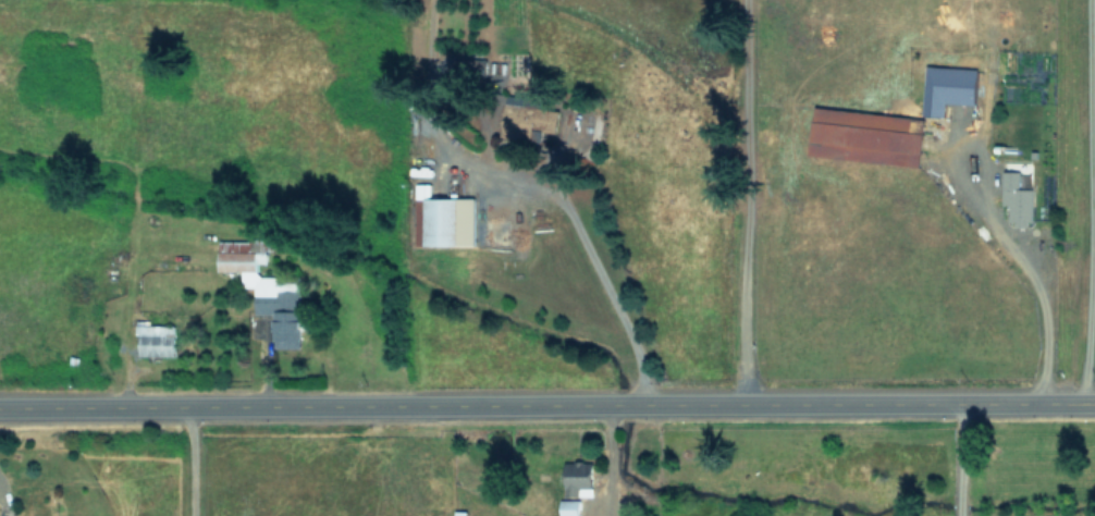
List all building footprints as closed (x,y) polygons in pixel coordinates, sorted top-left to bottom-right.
[(922,115),(944,116),(944,103),(974,104),(976,67),(924,65),(922,115)] [(502,136),(519,138),(523,140),(537,142),(542,130),(555,132),(558,110),(552,109),(529,99),(530,88),(524,85),(525,76),(498,73),(494,83),(516,86),(518,87),(522,92),(528,95),(524,104),(514,103),(507,100),(506,100),(502,136)] [(919,166),(923,117),(812,106),(808,155),(919,166)] [(1031,188),(1018,189),(1018,170),(1001,170),(1001,204),(1008,204),(1008,224),(1032,223),(1031,188)] [(422,198),(422,245),(473,245),(473,198),(429,198),(429,183),(414,183),(414,198),(422,198)] [(299,347),(298,282),(278,282),(278,275),(256,276),(256,250),(250,250),(250,241),(217,241),(218,271),(241,271),(241,286),(254,286),(254,313),(272,313),(272,347),(299,347)] [(174,325),(137,325),(138,356),(174,355),(174,325)] [(578,487),(591,487),(590,471),(578,471),(578,487)] [(578,499),(558,498),(558,515),(578,515),(578,499)]
